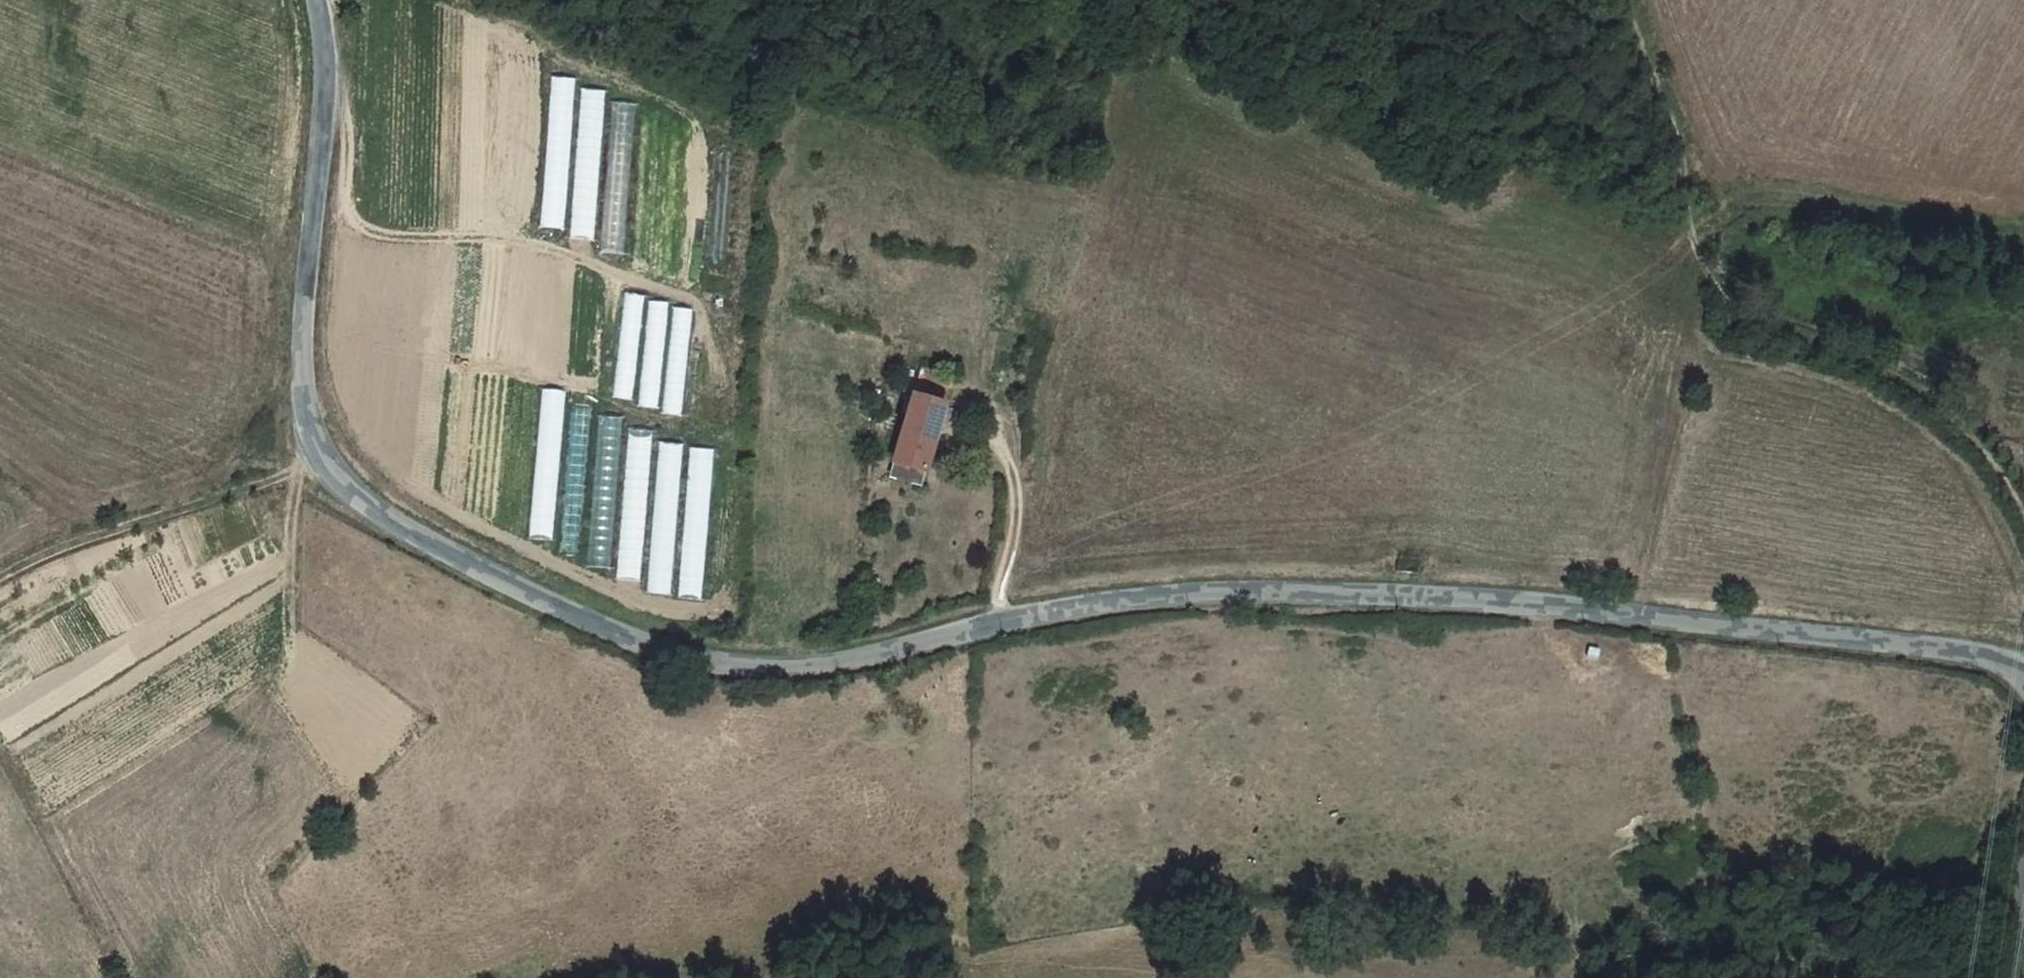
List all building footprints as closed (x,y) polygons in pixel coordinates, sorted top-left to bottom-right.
[(937,455),(960,388),(926,377),(901,463),(931,473),(937,455)] [(931,473),(901,463),(898,471),(929,481),(931,473)]
